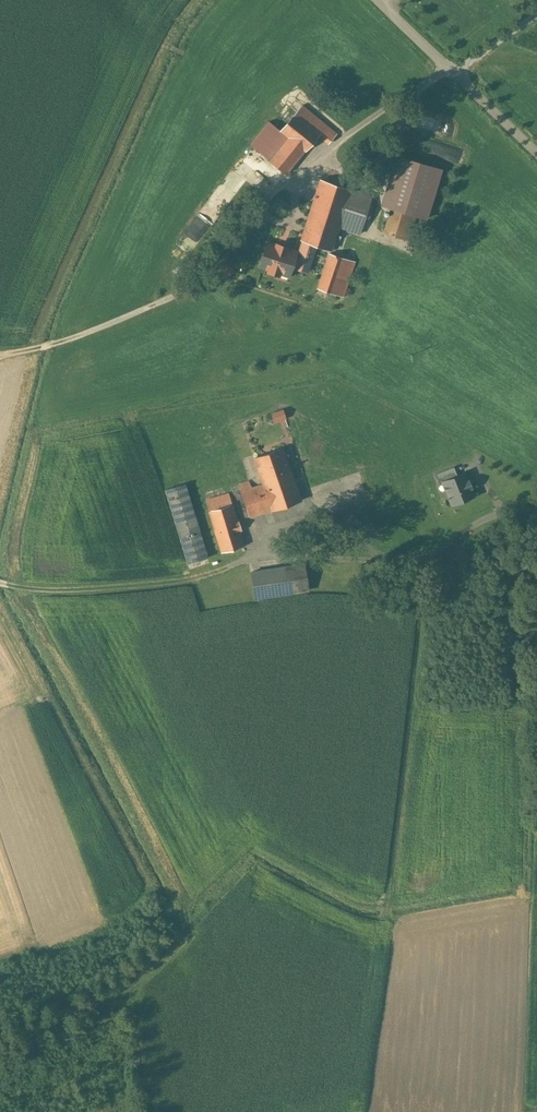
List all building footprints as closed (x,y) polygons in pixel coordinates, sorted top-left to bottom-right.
[(302,105),(281,131),(269,122),(250,145),(286,174),(318,134),(329,143),(336,134),(302,105)] [(416,113),(412,126),(449,137),(453,124),(416,113)] [(391,208),(405,159),(395,156),(381,205),(391,208)] [(441,170),(405,159),(391,208),(416,215),(427,218),(441,170)] [(320,180),(301,240),(316,245),(330,250),(338,226),(350,189),(320,180)] [(372,196),(350,189),(338,226),(360,233),(372,196)] [(391,208),(384,233),(408,240),(416,215),(391,208)] [(286,248),(277,245),(277,244),(276,244),(276,245),(267,243),(259,266),(268,269),(267,271),(279,275),(280,273),(288,275),(292,265),(294,266),(294,267),(307,272),(316,245),(301,240),(306,242),(299,260),(294,258),(296,252),(287,249),(288,247),(287,247),(286,248)] [(355,261),(329,253),(317,288),(343,297),(355,261)] [(230,258),(217,263),(222,276),(235,271),(230,258)] [(282,410),(272,413),(275,422),(285,418),(282,410)] [(282,448),(254,458),(260,477),(275,472),(278,482),(292,477),(282,448)] [(443,483),(452,505),(473,496),(470,489),(471,488),(468,481),(467,481),(464,474),(457,476),(454,467),(436,474),(439,484),(443,483)] [(292,477),(278,482),(275,472),(260,477),(263,484),(271,509),(271,510),(301,500),(292,477)] [(263,484),(251,488),(249,481),(239,485),(249,517),(271,509),(263,484)] [(207,557),(185,484),(165,490),(188,564),(207,557)] [(229,494),(205,501),(209,511),(232,504),(229,494)] [(232,504),(209,511),(222,553),(245,546),(240,530),(232,504)] [(360,523),(351,515),(345,522),(354,530),(360,523)] [(304,564),(251,572),(254,598),(308,590),(304,564)]
